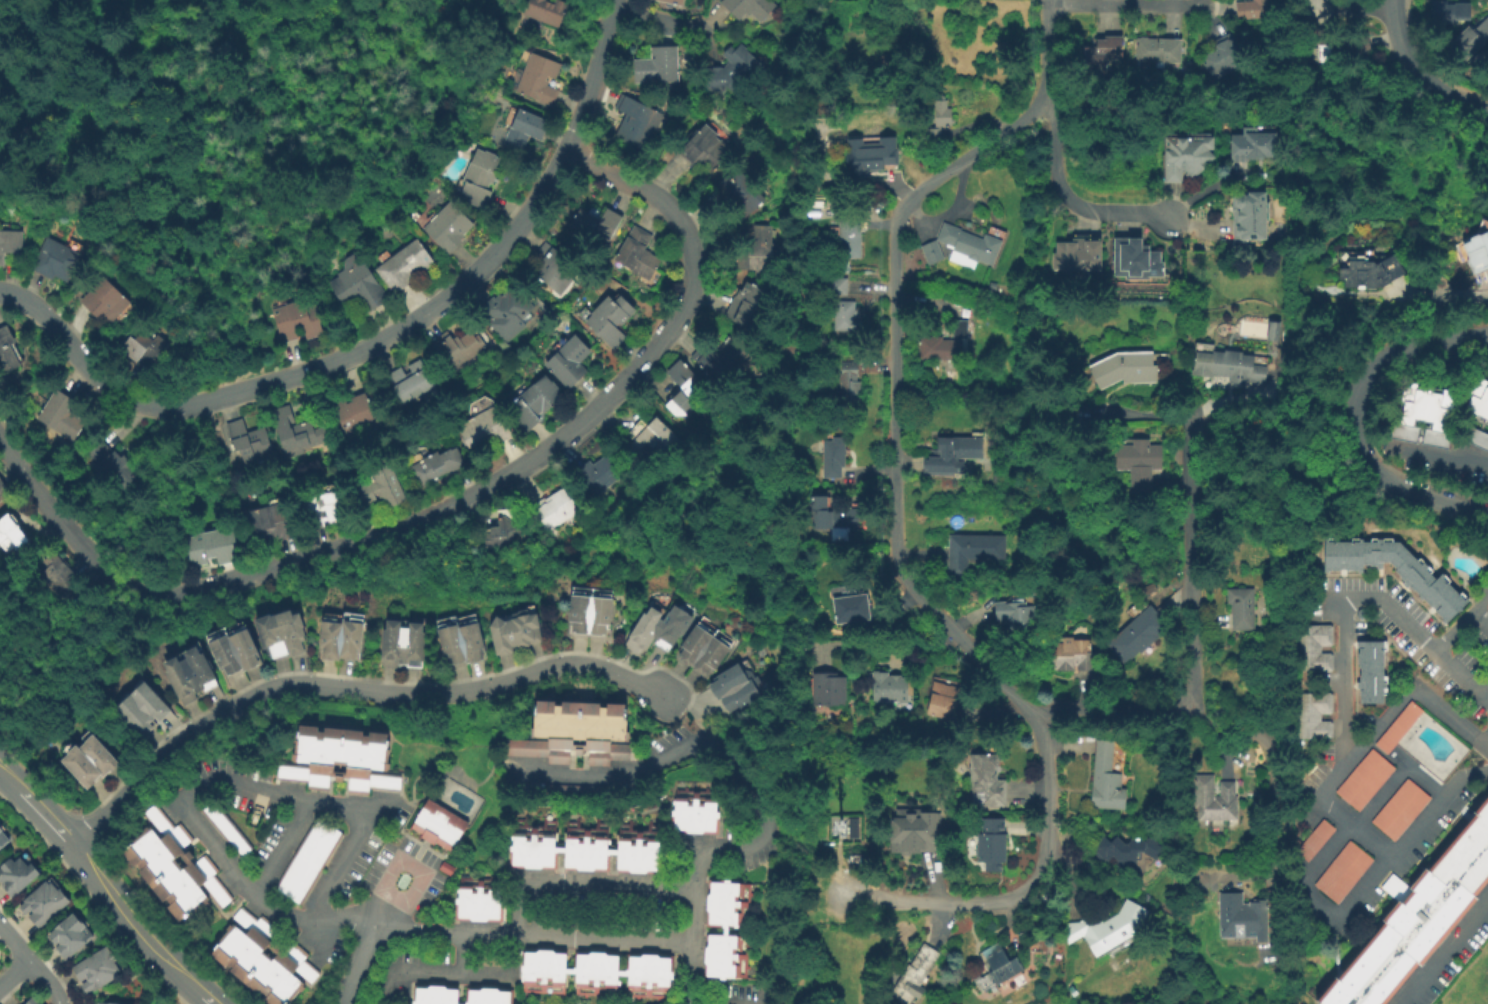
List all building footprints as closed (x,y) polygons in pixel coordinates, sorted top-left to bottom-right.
[(524,15),(530,0),(562,0),(570,3),(560,28),(524,15)] [(722,3),(725,0),(773,0),(778,5),(762,23),(753,14),(751,16),(747,13),(740,20),(722,3)] [(1243,1),(1243,0),(1266,0),(1266,15),(1246,16),(1246,17),(1237,18),(1236,2),(1243,1)] [(1474,20),(1458,20),(1458,24),(1434,24),(1435,1),(1450,1),(1450,3),(1474,3),(1474,20)] [(1478,29),(1487,18),(1487,44),(1473,58),(1457,40),(1474,24),(1478,29)] [(1366,34),(1371,53),(1344,60),(1339,41),(1346,39),(1346,37),(1355,34),(1356,37),(1366,34)] [(1096,36),(1122,36),(1122,58),(1106,58),(1106,69),(1078,69),(1078,47),(1096,47),(1096,36)] [(1136,61),(1136,38),(1141,38),(1141,36),(1147,37),(1147,38),(1181,39),(1180,62),(1179,62),(1179,65),(1170,65),(1170,60),(1163,60),(1163,61),(1136,61)] [(1210,75),(1201,57),(1217,49),(1215,45),(1231,37),(1244,62),(1228,70),(1227,67),(1210,75)] [(1335,63),(1302,63),(1301,43),(1312,42),(1318,48),(1322,48),(1321,46),(1335,46),(1335,63)] [(730,61),(724,55),(732,46),(737,50),(742,43),(763,63),(760,67),(760,70),(756,74),(754,73),(735,94),(729,91),(706,92),(706,69),(712,69),(712,67),(724,67),(730,61)] [(635,84),(635,60),(652,59),(652,47),(679,46),(680,83),(635,84)] [(516,91),(527,62),(521,60),(525,50),(531,53),(531,51),(562,64),(556,79),(549,76),(547,80),(550,81),(548,85),(560,90),(554,107),(540,102),(540,101),(516,91)] [(941,138),(927,139),(926,128),(936,128),(934,101),(936,101),(936,95),(941,94),(944,97),(944,100),(946,100),(947,109),(950,109),(951,125),(940,126),(941,138)] [(645,152),(615,137),(626,113),(619,109),(625,96),(663,115),(645,152)] [(504,144),(512,125),(513,126),(520,109),(550,122),(542,141),(530,135),(523,153),(504,144)] [(696,167),(687,158),(689,156),(683,150),(707,123),(720,135),(718,137),(721,141),(723,139),(733,149),(712,172),(701,162),(696,167)] [(1232,134),(1243,135),(1243,127),(1257,127),(1256,132),(1274,133),(1274,156),(1263,156),(1263,159),(1246,159),(1246,162),(1231,162),(1231,156),(1230,156),(1230,139),(1232,139),(1232,134)] [(1214,137),(1214,149),(1208,149),(1215,156),(1197,174),(1194,179),(1185,174),(1189,171),(1182,171),(1182,182),(1165,182),(1165,137),(1214,137)] [(883,142),(884,171),(850,172),(849,150),(867,149),(867,143),(883,142)] [(461,196),(463,192),(457,189),(461,180),(464,180),(472,162),(473,162),(479,149),(487,152),(487,151),(498,155),(497,157),(501,158),(496,173),(498,174),(494,184),(491,183),(489,190),(494,192),(486,210),(462,200),(464,197),(461,196)] [(732,177),(741,170),(769,201),(754,215),(752,213),(744,220),(726,201),(729,198),(718,185),(730,174),(732,177)] [(1266,238),(1246,238),(1246,242),(1233,242),(1233,212),(1232,212),(1232,206),(1233,206),(1233,198),(1238,192),(1266,192),(1266,203),(1269,203),(1269,220),(1265,220),(1265,232),(1266,238)] [(424,229),(452,201),(475,225),(464,236),(465,237),(449,254),(424,229)] [(624,215),(610,239),(604,236),(601,242),(570,224),(581,206),(601,218),(608,206),(624,215)] [(1487,215),(1487,269),(1476,274),(1469,257),(1473,256),(1466,241),(1476,237),(1475,236),(1476,234),(1478,233),(1485,216),(1486,217),(1487,215)] [(860,218),(860,257),(840,257),(840,218),(860,218)] [(937,239),(944,222),(961,229),(961,230),(982,239),(984,233),(987,234),(990,226),(1005,232),(993,265),(978,259),(977,261),(976,261),(973,269),(949,259),(953,248),(946,245),(947,243),(937,239)] [(774,223),(774,241),(776,241),(775,270),(739,268),(740,247),(756,248),(756,223),(774,223)] [(635,224),(654,235),(646,248),(652,251),(651,252),(662,259),(650,279),(631,268),(632,267),(616,258),(635,224)] [(5,267),(0,267),(0,231),(24,232),(23,254),(5,253),(5,267)] [(1053,269),(1053,253),(1056,253),(1056,242),(1072,242),(1074,235),(1089,235),(1089,237),(1099,237),(1099,240),(1102,240),(1102,269),(1072,269),(1069,272),(1065,272),(1061,269),(1053,269)] [(31,269),(47,236),(83,254),(68,284),(56,277),(54,281),(31,269)] [(1114,276),(1114,238),(1141,238),(1141,246),(1148,246),(1149,252),(1160,252),(1160,262),(1164,262),(1164,276),(1148,276),(1148,279),(1125,279),(1125,276),(1114,276)] [(375,270),(382,265),(377,258),(387,251),(392,258),(418,239),(436,263),(426,271),(422,266),(412,273),(417,280),(395,297),(375,270)] [(928,265),(920,246),(936,239),(944,258),(928,265)] [(561,295),(535,274),(546,260),(536,253),(546,240),(575,263),(572,267),(578,273),(561,295)] [(1348,284),(1348,277),(1343,277),(1343,266),(1352,266),(1353,254),(1360,254),(1361,252),(1368,252),(1368,259),(1378,259),(1379,262),(1398,251),(1409,270),(1393,279),(1394,280),(1387,284),(1379,284),(1379,285),(1368,285),(1368,283),(1362,282),(1362,285),(1348,284)] [(328,283),(338,277),(338,275),(344,271),(345,260),(359,252),(389,300),(368,314),(359,300),(345,310),(328,283)] [(97,320),(80,301),(103,277),(131,303),(111,324),(101,316),(97,320)] [(822,278),(847,278),(847,294),(822,293),(822,278)] [(725,316),(735,295),(737,296),(741,288),(743,289),(747,281),(770,291),(752,329),(725,316)] [(508,343),(489,323),(495,317),(485,306),(505,287),(509,291),(511,289),(512,291),(517,286),(524,293),(525,292),(533,301),(531,303),(534,306),(529,310),(534,316),(526,323),(527,325),(508,343)] [(638,308),(622,324),(619,321),(616,324),(627,335),(615,348),(587,320),(585,321),(577,314),(585,305),(592,312),(610,292),(614,296),(620,290),(638,308)] [(272,310),(273,310),(272,306),(282,303),(283,306),(303,300),(306,308),(316,304),(322,323),(320,324),(323,335),(307,340),(303,328),(296,330),(299,339),(283,344),(272,310)] [(835,301),(855,301),(854,319),(862,319),(862,330),(835,330),(835,301)] [(1267,336),(1269,318),(1282,320),(1279,338),(1267,336)] [(950,339),(950,334),(953,331),(953,319),(968,319),(968,323),(973,323),(973,341),(967,341),(967,352),(962,352),(962,360),(958,360),(958,362),(947,362),(948,359),(919,359),(919,336),(942,336),(942,339),(950,339)] [(1,373),(0,371),(0,326),(8,322),(16,339),(11,343),(21,363),(1,373)] [(691,356),(701,344),(710,352),(719,342),(709,334),(715,326),(753,357),(730,385),(708,366),(706,368),(691,356)] [(432,344),(441,337),(443,339),(450,333),(454,337),(458,334),(460,337),(471,329),(476,335),(479,333),(488,345),(453,372),(440,356),(441,355),(432,344)] [(593,349),(581,361),(589,370),(569,389),(545,362),(576,331),(593,349)] [(150,372),(120,350),(130,337),(135,340),(141,332),(153,341),(157,335),(169,344),(162,355),(163,356),(150,372)] [(1152,349),(1152,364),(1156,364),(1156,380),(1123,380),(1123,377),(1099,388),(1087,362),(1116,349),(1152,349)] [(1229,381),(1230,376),(1210,374),(1210,372),(1193,370),(1195,351),(1213,353),(1213,351),(1224,352),(1224,350),(1242,352),(1242,354),(1253,355),(1252,364),(1267,366),(1265,382),(1247,380),(1247,384),(1229,381)] [(707,396),(688,415),(676,415),(666,405),(672,398),(669,395),(680,384),(667,371),(682,357),(696,371),(694,373),(701,381),(700,390),(707,396)] [(389,373),(402,365),(407,373),(413,370),(409,364),(421,358),(436,384),(424,391),(426,394),(415,401),(413,397),(403,403),(391,383),(393,382),(389,373)] [(840,404),(840,382),(840,373),(841,373),(841,362),(857,362),(857,381),(859,381),(859,401),(853,401),(853,404),(840,404)] [(564,392),(553,403),(554,404),(546,413),(543,410),(538,414),(542,419),(528,433),(509,412),(514,408),(512,406),(523,395),(522,393),(546,372),(553,379),(554,378),(562,387),(560,389),(564,392)] [(1486,375),(1487,376),(1487,415),(1483,413),(1480,420),(1468,414),(1477,393),(1475,391),(1479,382),(1482,383),(1486,375)] [(1451,449),(1425,444),(1428,427),(1433,428),(1434,421),(1418,418),(1417,425),(1421,426),(1418,443),(1393,438),(1396,421),(1402,422),(1406,401),(1403,400),(1405,391),(1408,392),(1409,387),(1418,381),(1461,389),(1457,410),(1453,409),(1449,431),(1455,432),(1451,449)] [(36,417),(56,387),(77,401),(70,411),(86,421),(73,440),(36,417)] [(365,392),(365,393),(377,389),(383,403),(375,407),(381,421),(345,435),(333,403),(347,398),(346,395),(352,393),(353,396),(365,392)] [(514,434),(500,441),(497,435),(492,438),(494,442),(474,453),(458,425),(473,417),(470,411),(471,402),(485,395),(493,398),(496,404),(497,403),(514,434)] [(271,409),(290,403),(296,424),(311,419),(314,429),(325,425),(330,440),(303,449),(304,451),(286,457),(271,409)] [(681,437),(662,457),(652,448),(640,461),(626,448),(634,440),(631,438),(634,435),(630,431),(641,418),(648,425),(658,415),(681,437)] [(226,423),(243,417),(247,431),(265,426),(275,457),(245,466),(240,449),(236,451),(232,440),(231,440),(226,423)] [(1473,424),(1487,431),(1487,449),(1466,439),(1473,424)] [(1149,435),(1149,444),(1162,444),(1162,467),(1151,467),(1151,493),(1131,493),(1131,467),(1117,467),(1117,444),(1133,444),(1133,435),(1149,435)] [(823,441),(832,441),(832,437),(844,437),(845,450),(846,450),(846,454),(844,454),(845,466),(841,466),(841,478),(823,478),(823,441)] [(925,475),(925,454),(933,454),(933,449),(938,449),(938,437),(982,438),(982,458),(958,458),(957,463),(953,463),(952,475),(925,475)] [(102,439),(113,451),(115,450),(122,457),(124,454),(134,465),(131,468),(138,474),(123,490),(87,453),(102,439)] [(468,463),(450,473),(449,471),(439,476),(440,478),(436,480),(435,477),(430,480),(431,482),(423,487),(421,484),(420,485),(417,479),(416,479),(410,468),(411,467),(408,462),(413,459),(412,457),(421,451),(424,457),(438,449),(440,453),(452,447),(452,448),(458,445),(468,463)] [(629,469),(595,496),(576,470),(591,459),(594,464),(613,449),(629,469)] [(408,500),(385,509),(379,493),(376,494),(378,500),(362,507),(354,488),(373,480),(369,469),(391,460),(408,500)] [(11,494),(0,501),(0,478),(11,494)] [(337,496),(338,499),(336,500),(338,508),(341,508),(344,519),(329,523),(328,519),(324,520),(325,525),(323,525),(324,527),(312,530),(311,527),(309,527),(302,497),(322,492),(320,485),(334,481),(336,491),(338,491),(339,495),(337,496)] [(580,512),(546,532),(530,507),(544,498),(544,499),(564,487),(580,512)] [(294,536),(278,540),(278,537),(249,545),(240,511),(269,504),(267,499),(284,495),(294,536)] [(812,528),(812,510),(809,510),(809,496),(827,496),(827,509),(858,509),(858,511),(865,511),(865,522),(859,522),(859,531),(863,531),(863,539),(828,539),(828,532),(815,532),(815,528),(812,528)] [(523,542),(510,543),(510,545),(486,547),(485,532),(489,528),(491,527),(491,526),(500,525),(498,509),(515,507),(516,523),(522,528),(523,542)] [(7,553),(0,545),(0,516),(7,510),(9,513),(11,512),(19,522),(18,524),(17,526),(26,536),(29,536),(29,541),(24,541),(15,549),(14,547),(7,553)] [(237,561),(218,565),(216,556),(207,558),(208,563),(191,567),(185,536),(188,536),(188,534),(228,526),(228,527),(232,527),(235,541),(233,542),(237,561)] [(948,577),(949,535),(1005,536),(1005,560),(968,559),(967,578),(948,577)] [(1449,623),(1446,620),(1447,619),(1440,610),(1436,606),(1435,607),(1427,598),(1426,600),(1422,596),(1424,595),(1418,589),(1417,590),(1412,586),(1410,587),(1406,583),(1409,580),(1405,576),(1406,576),(1400,570),(1401,568),(1394,561),(1386,561),(1386,568),(1381,568),(1381,565),(1374,565),(1374,564),(1368,563),(1367,572),(1362,572),(1362,569),(1350,570),(1350,569),(1344,569),(1344,570),(1332,570),(1332,571),(1328,571),(1329,537),(1339,537),(1339,540),(1355,540),(1355,537),(1368,537),(1368,540),(1374,540),(1374,537),(1397,537),(1396,540),(1404,540),(1422,559),(1424,556),(1437,569),(1435,572),(1441,578),(1447,572),(1455,579),(1453,581),(1464,593),(1466,591),(1474,599),(1449,623)] [(54,549),(80,577),(69,588),(74,594),(65,602),(48,584),(52,580),(42,570),(47,566),(42,560),(54,549)] [(874,624),(849,626),(849,622),(837,624),(833,591),(830,591),(830,589),(834,586),(864,583),(866,594),(867,594),(869,607),(872,607),(874,624)] [(574,632),(574,625),(571,624),(575,585),(615,589),(612,628),(608,628),(608,635),(574,632)] [(1254,588),(1254,629),(1232,630),(1231,603),(1227,603),(1227,589),(1254,588)] [(1106,644),(1135,618),(1128,610),(1141,598),(1148,606),(1150,604),(1168,624),(1157,634),(1158,636),(1140,653),(1139,651),(1124,664),(1106,644)] [(1024,599),(1024,604),(1037,604),(1037,626),(1010,626),(1010,616),(994,616),(994,599),(1024,599)] [(519,610),(528,607),(528,605),(536,604),(537,612),(539,611),(542,626),(541,626),(544,641),(531,644),(531,645),(519,648),(519,646),(514,647),(515,651),(511,652),(511,653),(502,655),(501,654),(498,655),(491,625),(492,624),(491,623),(495,617),(496,617),(498,614),(502,617),(514,614),(513,612),(519,611),(519,610)] [(672,604),(692,617),(670,651),(650,638),(664,616),(672,604)] [(664,616),(647,605),(625,638),(642,650),(650,638),(664,616)] [(274,658),(269,645),(264,647),(254,618),(270,613),(271,615),(291,608),(293,613),(300,611),(305,626),(304,626),(306,635),(304,635),(306,640),(303,641),(306,652),(288,657),(287,654),(274,658)] [(1368,618),(1359,616),(1360,608),(1369,609),(1368,618)] [(345,611),(365,614),(365,621),(366,621),(361,653),(357,652),(357,660),(341,658),(341,661),(322,659),(324,647),(320,647),(323,619),(324,619),(325,612),(344,615),(345,611)] [(438,619),(457,615),(458,617),(477,612),(479,620),(480,620),(487,651),(483,652),(485,658),(467,663),(466,660),(451,664),(449,657),(446,657),(439,628),(440,627),(438,619)] [(708,676),(705,674),(704,675),(695,668),(695,667),(692,664),(691,665),(682,659),(682,658),(679,656),(686,647),(683,645),(698,623),(699,623),(705,615),(712,620),(710,622),(733,638),(734,636),(739,640),(717,669),(716,669),(714,671),(712,671),(708,676)] [(381,629),(384,629),(385,620),(399,621),(399,627),(404,627),(401,663),(395,662),(395,667),(380,666),(381,657),(379,657),(381,629)] [(228,674),(226,668),(222,670),(209,641),(210,641),(207,634),(225,625),(226,629),(245,621),(260,655),(258,657),(260,663),(257,664),(257,665),(248,669),(244,670),(243,667),(240,668),(241,670),(232,674),(231,673),(228,674)] [(407,627),(408,622),(423,623),(422,632),(424,632),(422,664),(420,664),(420,667),(406,666),(406,663),(401,663),(404,627),(407,627)] [(1334,671),(1300,671),(1300,624),(1334,624),(1334,625),(1336,625),(1335,644),(1334,644),(1334,645),(1323,645),(1323,653),(1334,653),(1334,654),(1335,654),(1335,670),(1334,670),(1334,671)] [(1463,647),(1458,643),(1465,636),(1471,641),(1463,647)] [(1095,669),(1077,670),(1077,665),(1073,665),(1073,670),(1056,670),(1056,669),(1050,669),(1050,639),(1063,639),(1062,637),(1073,637),(1073,640),(1090,640),(1090,649),(1086,649),(1086,652),(1094,652),(1095,669)] [(1363,702),(1363,694),(1362,694),(1362,687),(1360,687),(1360,682),(1363,682),(1363,675),(1364,675),(1364,667),(1362,666),(1362,663),(1360,663),(1360,653),(1362,653),(1362,647),(1360,647),(1359,640),(1391,640),(1390,649),(1388,649),(1388,675),(1390,675),(1390,694),(1387,694),(1387,702),(1363,702)] [(184,705),(180,697),(179,697),(165,671),(168,669),(164,661),(200,642),(217,677),(215,678),(219,685),(205,692),(203,689),(195,693),(198,698),(184,705)] [(736,663),(705,683),(715,699),(717,699),(746,680),(736,663)] [(873,702),(873,677),(872,677),(872,672),(888,672),(888,675),(891,675),(891,674),(900,674),(900,677),(908,677),(907,704),(899,703),(899,702),(873,702)] [(813,673),(836,673),(836,677),(845,677),(845,705),(813,705),(813,673)] [(113,708),(120,701),(119,699),(127,692),(128,694),(135,687),(134,686),(141,678),(143,680),(143,679),(172,710),(157,724),(152,720),(150,722),(154,727),(142,739),(113,708)] [(748,679),(746,680),(717,699),(727,715),(758,696),(748,679)] [(964,688),(961,699),(964,700),(959,721),(953,719),(952,720),(927,714),(932,693),(931,692),(934,681),(964,688)] [(1333,739),(1299,739),(1299,692),(1333,692),(1333,694),(1335,694),(1335,712),(1333,712),(1333,713),(1323,713),(1323,720),(1333,720),(1333,722),(1335,722),(1335,738),(1333,738),(1333,739)] [(629,741),(611,740),(611,744),(631,745),(630,760),(610,760),(610,765),(589,765),(589,755),(569,754),(569,764),(549,763),(549,757),(509,755),(509,740),(549,741),(550,738),(532,737),(532,728),(534,728),(536,703),(539,703),(539,698),(556,699),(556,703),(564,704),(564,699),(601,700),(601,705),(609,706),(609,701),(627,702),(626,708),(628,708),(626,732),(629,732),(629,741)] [(1377,743),(1413,699),(1426,710),(1390,754),(1377,743)] [(388,771),(372,770),(372,772),(402,775),(401,791),(370,788),(369,795),(349,793),(350,778),(344,777),(343,782),(336,782),(337,776),(330,776),(329,791),(309,789),(310,782),(279,779),(281,764),(310,766),(311,763),(295,761),(295,760),(292,760),(293,753),(296,753),(297,739),(299,739),(300,723),(319,726),(319,730),(325,731),(326,726),(364,730),(364,735),(371,735),(371,731),(388,732),(387,749),(390,749),(389,762),(391,762),(390,769),(388,769),(388,771)] [(90,733),(89,735),(86,731),(79,737),(82,741),(76,747),(100,773),(98,775),(100,777),(107,770),(109,772),(118,763),(90,733)] [(1124,809),(1091,806),(1096,739),(1116,741),(1125,750),(1124,764),(1121,760),(1120,774),(1122,774),(1121,788),(1126,789),(1124,809)] [(59,760),(64,755),(60,750),(67,743),(70,746),(73,744),(76,747),(100,773),(98,775),(92,780),(93,781),(85,789),(59,760)] [(1398,767),(1361,811),(1337,791),(1374,747),(1398,767)] [(980,806),(980,805),(980,792),(970,792),(970,755),(984,755),(984,749),(986,748),(995,748),(997,749),(997,755),(998,756),(998,763),(996,764),(996,779),(1005,779),(1005,806),(980,806)] [(1237,819),(1198,819),(1198,807),(1195,807),(1195,774),(1214,774),(1214,796),(1220,796),(1220,781),(1235,781),(1234,796),(1237,796),(1237,819)] [(1397,841),(1373,821),(1410,778),(1434,798),(1397,841)] [(675,829),(675,816),(673,816),(673,810),(676,810),(677,782),(718,784),(717,812),(719,812),(719,818),(716,818),(716,831),(705,830),(701,833),(688,832),(686,829),(675,829)] [(453,851),(437,842),(435,845),(422,837),(423,834),(411,827),(429,798),(470,823),(453,851)] [(241,858),(202,812),(215,801),(254,847),(241,858)] [(151,827),(161,839),(164,837),(144,814),(156,803),(176,827),(180,823),(194,839),(182,849),(185,853),(189,850),(194,856),(190,859),(194,864),(206,855),(219,870),(214,874),(233,898),(221,908),(202,885),(200,886),(210,899),(208,901),(209,902),(205,906),(203,904),(192,913),(191,912),(180,921),(169,908),(172,905),(167,899),(164,901),(139,872),(143,869),(138,864),(135,866),(124,853),(136,843),(134,841),(145,832),(144,830),(148,827),(149,828),(151,827)] [(1480,812),(1487,803),(1487,889),(1483,895),(1486,898),(1429,967),(1426,964),(1393,1003),(1322,1003),(1321,1003),(1342,978),(1343,979),(1391,922),(1388,920),(1405,900),(1407,902),(1417,890),(1416,888),(1432,869),(1434,870),(1482,814),(1480,812)] [(923,812),(941,812),(942,851),(920,851),(920,855),(902,855),(902,852),(891,852),(891,823),(896,823),(896,817),(923,816),(923,812)] [(554,866),(544,865),(541,868),(527,868),(524,865),(514,864),(514,850),(512,850),(512,846),(514,846),(517,815),(529,815),(528,826),(545,827),(545,816),(557,817),(555,847),(567,848),(569,816),(581,816),(580,828),(597,829),(597,818),(609,819),(608,850),(619,850),(622,817),(634,817),(632,831),(649,832),(649,818),(661,819),(660,852),(663,852),(663,857),(659,857),(659,870),(648,870),(645,872),(631,872),(628,869),(618,869),(619,854),(610,854),(610,855),(607,855),(607,868),(596,867),(593,870),(579,870),(577,867),(566,867),(566,852),(558,852),(558,853),(555,853),(554,866)] [(828,837),(857,836),(857,815),(828,816),(828,837)] [(343,834),(301,904),(275,888),(317,818),(343,834)] [(1310,862),(1297,851),(1325,818),(1338,829),(1310,862)] [(1002,871),(985,871),(985,862),(978,862),(978,834),(981,834),(981,819),(1004,819),(1004,834),(1006,834),(1006,862),(1001,862),(1002,871)] [(11,841),(0,850),(0,829),(11,841)] [(1136,872),(1116,872),(1116,870),(1113,870),(1113,856),(1105,864),(1091,849),(1104,836),(1110,842),(1116,836),(1124,843),(1128,843),(1130,841),(1130,838),(1150,838),(1164,846),(1156,860),(1143,852),(1143,867),(1139,867),(1139,872),(1136,872)] [(1315,885),(1351,840),(1376,860),(1340,905),(1315,885)] [(1,868),(0,866),(9,858),(10,859),(12,858),(14,861),(20,857),(27,865),(31,862),(41,874),(12,898),(1,886),(3,884),(0,881),(0,869),(1,868)] [(445,860),(457,867),(452,876),(440,869),(445,860)] [(462,874),(503,875),(501,900),(504,900),(504,905),(501,905),(500,919),(489,918),(486,921),(473,921),(470,918),(460,917),(460,904),(457,904),(457,898),(460,898),(462,874)] [(71,901),(39,929),(29,916),(33,912),(31,910),(26,914),(20,906),(25,902),(23,900),(46,880),(49,883),(51,881),(60,891),(61,890),(71,901)] [(711,883),(724,883),(725,880),(730,880),(730,883),(755,885),(754,897),(751,896),(750,914),(757,914),(757,925),(728,924),(728,936),(757,938),(756,949),(748,949),(748,967),(756,967),(756,978),(726,977),(726,979),(720,979),(720,977),(707,976),(708,965),(705,962),(706,948),(709,946),(709,935),(724,936),(724,927),(722,927),(723,924),(710,923),(710,912),(708,910),(708,896),(711,893),(711,883)] [(611,892),(641,893),(641,908),(610,907),(611,892)] [(1219,893),(1242,892),(1242,903),(1254,902),(1254,899),(1267,899),(1268,941),(1235,942),(1235,937),(1220,937),(1219,893)] [(1068,943),(1067,922),(1079,921),(1095,911),(1102,923),(1118,913),(1126,899),(1148,911),(1141,924),(1144,937),(1121,951),(1116,943),(1095,956),(1082,934),(1068,943)] [(289,999),(285,1003),(270,1003),(265,1000),(268,996),(263,992),(260,995),(231,971),(234,968),(228,963),(225,966),(212,955),(222,943),(220,941),(229,931),(227,929),(231,925),(232,926),(234,924),(246,935),(248,932),(233,919),(243,907),(259,920),(263,915),(278,928),(268,940),(274,944),(277,941),(281,945),(279,948),(284,952),(293,941),(309,954),(305,959),(320,973),(310,985),(295,971),(293,974),(305,984),(303,986),(305,987),(302,991),(300,990),(291,1001),(289,999)] [(83,922),(95,937),(66,961),(56,947),(60,945),(58,943),(56,945),(47,935),(55,929),(54,928),(65,918),(66,919),(73,913),(82,922),(83,922)] [(996,985),(992,979),(984,964),(988,962),(982,951),(998,942),(1009,961),(1017,957),(1024,969),(996,985)] [(87,993),(82,985),(88,981),(86,978),(81,981),(72,967),(107,946),(111,952),(112,951),(117,960),(114,961),(120,970),(117,972),(119,976),(94,991),(92,989),(87,993)] [(670,977),(669,1003),(629,1003),(629,975),(618,975),(618,999),(577,997),(577,973),(566,973),(566,1000),(525,999),(525,971),(522,971),(522,965),(525,965),(526,952),(537,953),(539,950),(553,951),(556,954),(566,954),(566,969),(574,969),(574,968),(577,968),(578,955),(589,955),(592,952),(605,953),(608,956),(619,956),(618,971),(626,971),(626,970),(629,970),(630,957),(641,957),(644,955),(657,955),(660,958),(671,958),(670,972),(673,972),(673,977),(670,977)] [(458,990),(457,1003),(414,1003),(414,1001),(417,1001),(417,988),(428,988),(431,986),(445,987),(447,989),(458,990)] [(511,992),(510,1003),(466,1003),(466,1002),(469,1002),(470,990),(481,991),(483,988),(497,989),(500,992),(511,992)] [(33,996),(40,1003),(26,1003),(25,1003),(33,996)]
